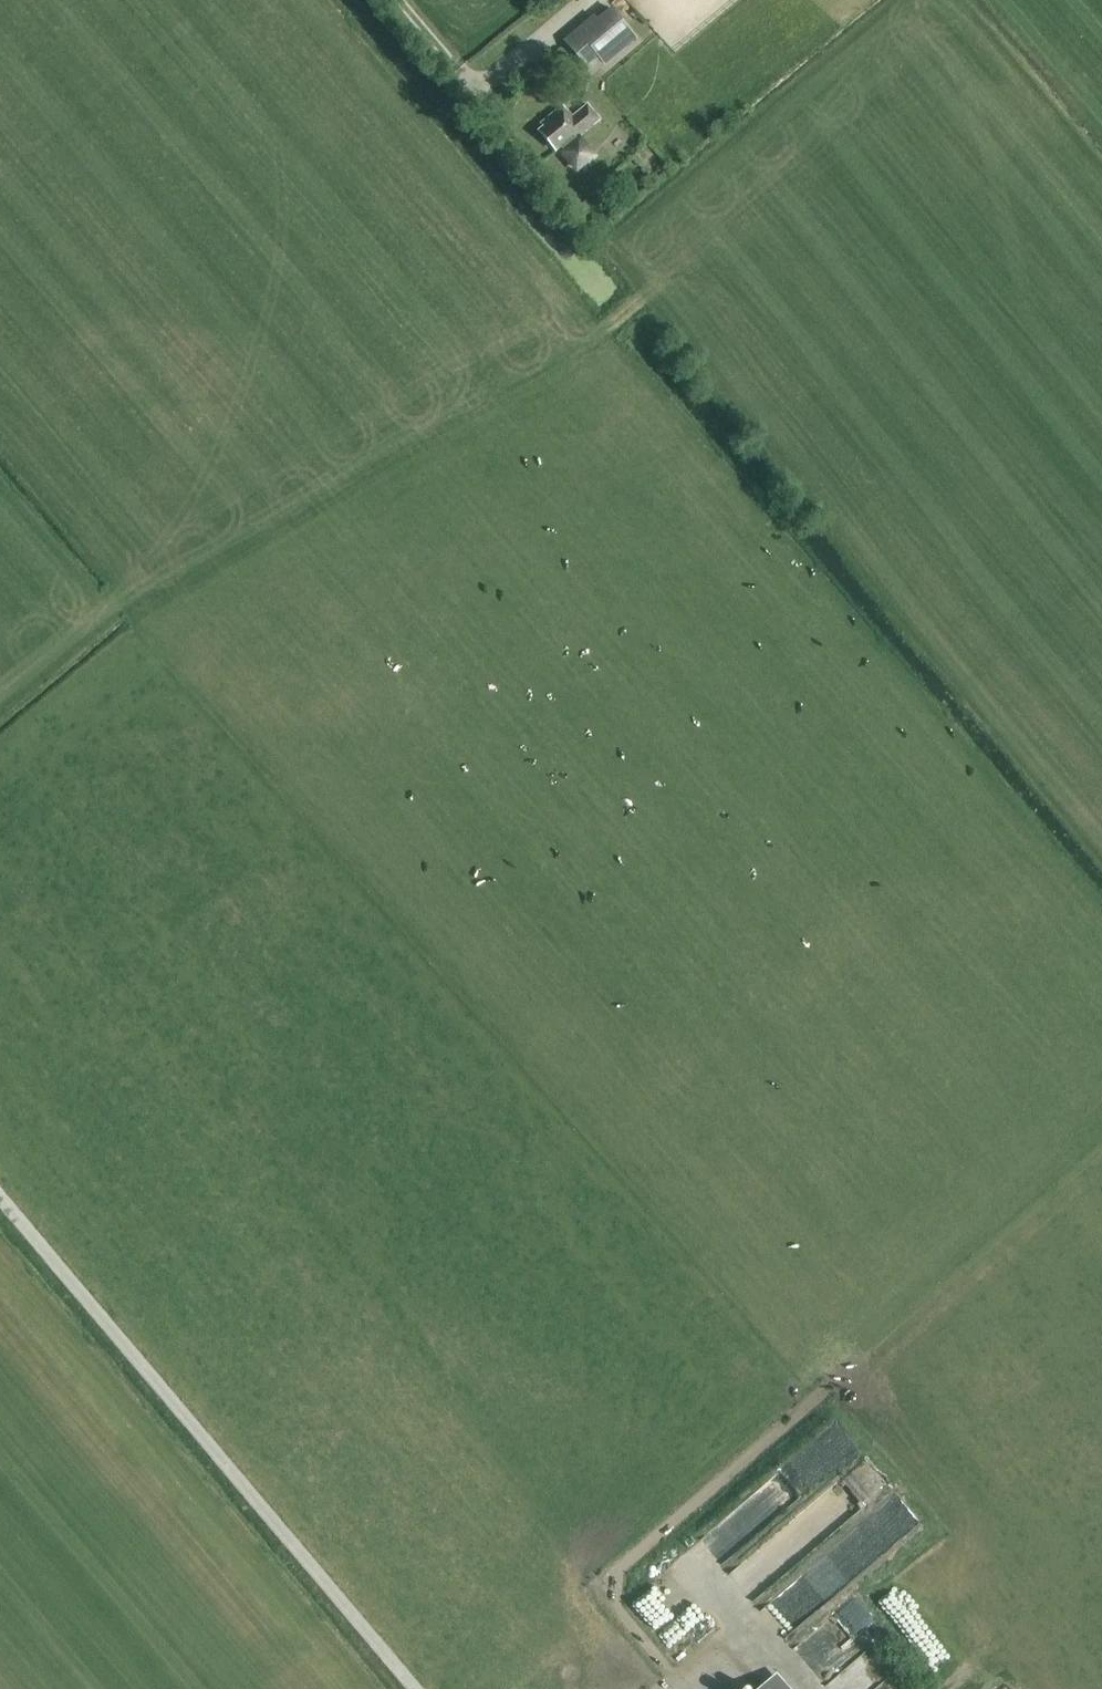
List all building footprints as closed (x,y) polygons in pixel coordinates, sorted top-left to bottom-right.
[(631,35),(611,11),(567,48),(581,64),(588,72),(626,39),(631,35)] [(599,120),(587,105),(572,118),(562,107),(541,125),(545,130),(540,134),(554,150),(559,146),(563,151),(599,120)] [(878,1505),(901,1536),(918,1523),(895,1493),(878,1505)] [(774,1678),(761,1688),(783,1688),(774,1678)]
